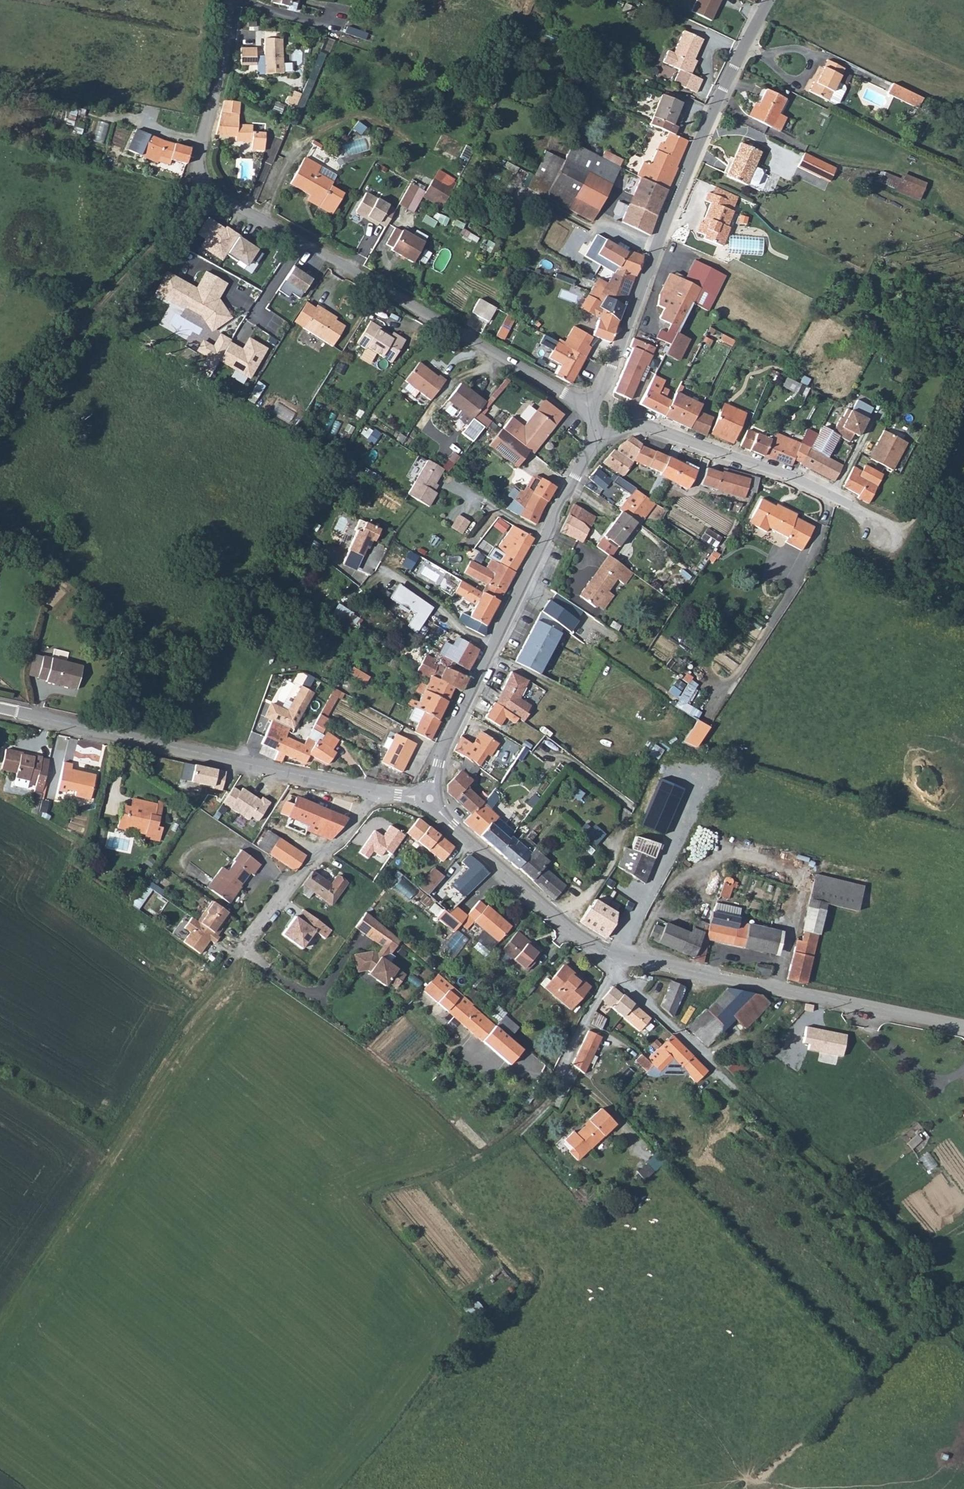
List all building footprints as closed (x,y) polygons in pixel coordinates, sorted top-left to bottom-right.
[(273,3),(288,7),(287,10),(295,12),(297,0),(274,0),(273,3)] [(691,12),(711,21),(721,0),(696,0),(691,12)] [(367,34),(347,27),(345,32),(365,40),(367,34)] [(690,74),(694,66),(690,64),(692,58),(694,59),(703,40),(684,31),(673,54),(667,51),(662,62),(680,70),(674,83),(696,93),(702,80),(690,74)] [(264,39),(264,56),(256,56),(256,49),(240,49),(241,65),(258,64),(258,71),(262,75),(283,74),(282,39),(264,39)] [(295,126),(325,54),(320,52),(301,95),(296,108),(289,124),(295,126)] [(828,101),(835,104),(838,103),(845,89),(844,86),(837,83),(844,69),(827,60),(816,83),(814,82),(809,91),(828,101)] [(911,93),(892,84),(888,94),(907,103),(911,93)] [(758,105),(752,118),(779,131),(786,118),(778,114),(785,99),(766,90),(758,105)] [(289,96),(286,104),(296,108),(301,95),(294,91),(292,98),(289,96)] [(661,95),(649,125),(669,133),(674,135),(678,127),(672,124),(681,103),(661,95)] [(224,101),(216,134),(236,136),(236,141),(252,141),(251,150),(264,151),(265,133),(252,133),(253,125),(238,125),(240,102),(224,101)] [(749,116),(752,118),(758,105),(755,103),(749,116)] [(905,119),(911,121),(918,107),(908,103),(905,109),(909,111),(905,119)] [(100,119),(94,138),(103,141),(110,123),(100,119)] [(358,122),(353,128),(361,135),(366,128),(358,122)] [(136,130),(127,150),(141,156),(150,135),(136,130)] [(637,176),(640,178),(667,190),(677,168),(676,167),(687,141),(674,135),(669,133),(660,152),(657,150),(650,165),(643,162),(637,176)] [(160,157),(186,164),(190,149),(163,141),(150,135),(141,156),(158,164),(160,157)] [(313,141),(312,144),(320,149),(322,146),(313,141)] [(740,143),(726,176),(746,185),(746,183),(753,186),(757,185),(762,174),(760,170),(753,167),(760,152),(740,143)] [(528,187),(528,188),(545,198),(545,197),(592,222),(598,210),(597,209),(623,160),(605,151),(601,159),(573,144),(564,161),(546,152),(534,176),(528,187)] [(465,145),(459,158),(467,162),(474,149),(465,145)] [(827,164),(804,153),(797,167),(820,178),(827,164)] [(290,184),(310,195),(308,199),(309,201),(332,214),(343,194),(330,187),(337,176),(305,158),(290,184)] [(835,168),(827,164),(820,178),(829,182),(835,168)] [(877,179),(895,187),(899,177),(882,169),(877,179)] [(433,180),(426,192),(445,203),(456,184),(453,182),(454,179),(439,171),(433,180)] [(528,174),(523,184),(528,187),(534,176),(528,174)] [(657,216),(656,215),(667,190),(640,178),(621,222),(650,236),(657,216)] [(923,188),(900,179),(895,190),(919,200),(923,188)] [(413,213),(423,197),(442,208),(445,203),(426,192),(411,183),(398,204),(413,213)] [(714,187),(711,194),(727,201),(724,208),(731,211),(737,196),(714,187)] [(356,211),(356,214),(363,218),(365,215),(369,218),(368,220),(377,226),(378,223),(385,227),(395,209),(366,193),(356,211)] [(707,225),(701,223),(700,223),(697,232),(705,236),(703,239),(722,246),(729,227),(727,226),(733,211),(731,211),(724,208),(727,201),(711,194),(707,193),(704,201),(710,203),(704,219),(709,220),(707,225)] [(619,216),(622,209),(607,204),(605,212),(619,216)] [(552,212),(543,207),(541,213),(550,217),(552,212)] [(208,218),(197,234),(205,239),(201,246),(223,260),(227,254),(239,236),(231,231),(230,233),(208,218)] [(466,219),(460,230),(478,241),(484,230),(466,219)] [(391,250),(413,263),(428,236),(416,230),(413,237),(402,231),(401,231),(395,228),(386,245),(392,248),(391,250)] [(239,236),(227,254),(237,262),(238,260),(246,266),(250,259),(257,264),(263,254),(245,242),(247,240),(239,235),(239,236)] [(614,273),(614,272),(633,281),(642,256),(627,251),(629,248),(619,243),(616,246),(598,236),(586,257),(614,273)] [(686,279),(685,281),(698,288),(691,303),(708,311),(725,276),(695,261),(686,279)] [(294,266),(278,290),(288,297),(291,293),(299,299),(314,276),(307,272),(305,276),(300,273),(302,271),(294,266)] [(167,273),(156,293),(181,307),(187,307),(202,316),(211,329),(230,317),(223,306),(220,308),(216,301),(226,283),(206,272),(196,290),(167,273)] [(598,278),(592,289),(588,295),(601,302),(598,307),(618,321),(620,316),(619,316),(623,306),(623,307),(626,299),(619,296),(622,291),(628,294),(633,281),(614,272),(614,273),(607,283),(598,278)] [(670,274),(659,295),(658,306),(664,309),(661,315),(660,315),(659,318),(660,319),(671,324),(678,328),(691,303),(698,288),(685,281),(674,276),(670,274)] [(626,299),(628,294),(622,291),(619,296),(626,299)] [(618,321),(598,307),(601,302),(588,295),(580,308),(594,316),(594,315),(598,318),(592,336),(610,343),(618,321)] [(479,299),(471,312),(488,321),(496,309),(479,299)] [(293,322),(303,328),(315,308),(306,302),(293,322)] [(332,346),(345,326),(325,314),(326,311),(317,305),(315,308),(303,328),(332,346)] [(498,307),(491,320),(499,325),(506,312),(498,307)] [(370,322),(357,344),(366,349),(367,347),(391,363),(405,340),(393,333),(390,338),(378,330),(379,328),(370,322)] [(656,338),(670,344),(678,328),(671,324),(667,333),(660,330),(656,338)] [(507,330),(500,327),(496,336),(502,340),(507,330)] [(715,330),(710,327),(707,333),(713,336),(715,330)] [(670,344),(665,355),(677,361),(688,339),(676,333),(670,344)] [(196,351),(207,357),(204,363),(214,369),(219,360),(228,342),(229,339),(219,334),(214,346),(202,340),(196,351)] [(571,336),(565,346),(565,347),(585,358),(590,348),(571,336)] [(633,348),(613,392),(630,400),(638,380),(642,381),(646,373),(642,372),(645,366),(647,367),(655,348),(633,338),(630,347),(633,348)] [(241,353),(236,350),(238,348),(228,342),(219,360),(250,378),(266,349),(249,339),(241,353)] [(563,362),(555,376),(571,384),(585,358),(565,347),(565,346),(557,342),(550,354),(563,362)] [(405,381),(430,401),(446,380),(439,375),(438,377),(419,363),(405,381)] [(639,404),(663,416),(671,401),(665,398),(669,390),(662,387),(665,381),(654,376),(639,404)] [(798,384),(787,378),(782,387),(794,392),(798,384)] [(259,381),(251,395),(256,398),(265,384),(259,381)] [(789,403),(799,408),(809,388),(799,383),(789,403)] [(447,400),(461,411),(456,417),(478,434),(484,427),(472,419),(478,412),(485,403),(460,384),(447,400)] [(671,401),(663,416),(689,428),(697,413),(701,405),(675,393),(671,401)] [(544,401),(536,411),(553,424),(561,414),(544,401)] [(723,404),(719,413),(726,415),(730,407),(723,404)] [(711,431),(734,441),(746,414),(730,407),(726,415),(719,413),(711,431)] [(840,418),(832,433),(838,436),(849,442),(853,434),(858,436),(867,419),(847,409),(842,419),(840,418)] [(511,417),(502,430),(533,454),(538,448),(536,447),(547,433),(548,435),(555,426),(553,424),(536,411),(524,427),(511,417)] [(484,427),(489,420),(478,412),(472,419),(484,427)] [(697,413),(689,428),(706,435),(712,418),(697,413)] [(491,422),(486,426),(491,430),(495,426),(491,422)] [(497,435),(501,430),(495,426),(491,430),(497,435)] [(818,435),(811,449),(826,457),(838,436),(832,433),(822,428),(818,435)] [(529,451),(501,430),(497,435),(489,446),(508,460),(509,459),(516,464),(514,466),(516,467),(529,451)] [(747,430),(740,446),(764,456),(771,441),(768,439),(770,434),(766,433),(764,438),(747,430)] [(806,430),(801,443),(774,433),(771,441),(764,456),(791,466),(795,459),(801,463),(809,448),(811,449),(818,435),(806,430)] [(907,443),(883,430),(876,445),(877,446),(870,459),(892,471),(907,443)] [(620,445),(616,451),(633,462),(633,461),(641,446),(630,438),(620,445)] [(667,457),(641,446),(633,461),(660,472),(667,457)] [(801,463),(801,464),(834,482),(843,466),(826,457),(811,449),(809,448),(801,463)] [(614,450),(602,463),(624,476),(633,462),(616,451),(614,450)] [(416,480),(426,457),(418,453),(408,476),(416,480)] [(660,472),(649,493),(657,497),(666,479),(687,489),(696,471),(667,457),(660,472)] [(443,470),(427,460),(408,495),(429,507),(436,493),(431,490),(443,470)] [(859,495),(858,497),(869,503),(883,475),(865,465),(862,471),(853,467),(843,487),(859,495)] [(706,469),(701,485),(744,498),(750,480),(722,472),(722,474),(706,469)] [(596,470),(589,478),(603,489),(604,489),(609,481),(596,470)] [(520,490),(506,509),(535,525),(542,510),(555,487),(536,476),(532,477),(526,487),(523,491),(520,490)] [(760,478),(751,476),(750,480),(747,491),(754,493),(756,493),(760,478)] [(627,500),(619,510),(621,512),(636,523),(641,516),(644,519),(655,504),(635,489),(636,489),(617,477),(612,483),(631,495),(627,500)] [(754,493),(747,491),(745,498),(750,501),(754,493)] [(797,515),(787,510),(786,512),(761,499),(748,523),(766,532),(768,528),(787,538),(785,542),(801,551),(814,527),(795,517),(797,515)] [(574,504),(568,515),(582,524),(588,513),(574,504)] [(621,512),(596,547),(611,557),(636,523),(621,512)] [(595,517),(588,513),(582,524),(588,530),(595,517)] [(469,522),(458,515),(450,528),(461,534),(469,522)] [(568,515),(560,532),(582,543),(588,530),(582,524),(568,515)] [(499,531),(505,523),(499,519),(493,526),(499,531)] [(380,529),(360,520),(355,530),(357,531),(348,550),(349,551),(343,563),(356,569),(370,540),(375,542),(380,529)] [(513,526),(496,549),(493,547),(487,557),(491,559),(514,572),(534,539),(513,526)] [(721,537),(707,529),(701,539),(714,547),(721,537)] [(410,551),(402,565),(411,570),(419,556),(410,551)] [(713,551),(707,559),(713,563),(719,554),(713,551)] [(593,608),(597,604),(607,590),(616,578),(623,584),(632,573),(615,561),(614,563),(607,558),(578,596),(593,608)] [(498,602),(514,572),(491,559),(485,569),(470,561),(464,573),(487,585),(482,593),(498,602)] [(482,593),(461,581),(455,593),(463,597),(463,598),(476,605),(465,625),(467,627),(485,635),(485,626),(498,602),(482,593)] [(395,591),(390,599),(400,605),(398,607),(408,614),(410,611),(415,615),(410,621),(411,622),(408,628),(416,634),(433,608),(402,587),(398,593),(395,591)] [(607,590),(597,604),(603,608),(613,595),(607,590)] [(549,600),(541,612),(563,628),(570,632),(578,620),(549,600)] [(353,613),(338,604),(331,616),(338,620),(336,622),(340,624),(346,623),(354,627),(359,618),(353,615),(353,613)] [(515,662),(539,674),(563,628),(541,612),(515,662)] [(612,622),(610,626),(617,631),(620,626),(612,622)] [(440,654),(454,662),(468,670),(476,656),(475,656),(478,649),(457,638),(453,647),(446,643),(440,654)] [(422,674),(418,680),(427,684),(450,695),(453,688),(460,691),(467,678),(450,669),(454,662),(440,654),(438,653),(434,660),(425,656),(417,672),(422,674)] [(37,678),(43,657),(34,654),(28,676),(37,678)] [(43,657),(37,678),(46,680),(46,682),(76,689),(82,666),(43,657)] [(402,657),(398,662),(409,671),(413,666),(402,657)] [(352,667),(348,673),(366,684),(369,677),(352,667)] [(299,686),(301,682),(310,687),(315,677),(301,669),(293,683),(299,686)] [(501,696),(495,704),(508,712),(523,722),(528,714),(526,713),(531,705),(520,698),(528,681),(510,672),(501,690),(503,691),(501,696)] [(410,699),(408,705),(415,708),(424,712),(438,721),(450,695),(427,684),(426,686),(421,683),(416,691),(422,695),(418,702),(410,699)] [(696,711),(686,705),(695,688),(688,684),(675,707),(692,717),(696,711)] [(278,752),(285,737),(290,727),(294,730),(314,693),(302,686),(287,712),(270,704),(265,717),(272,720),(261,744),(278,752)] [(501,696),(486,686),(481,695),(493,703),(495,704),(501,696)] [(334,689),(314,724),(324,730),(329,720),(325,717),(339,691),(334,689)] [(492,703),(480,697),(475,707),(487,713),(492,703)] [(508,712),(495,704),(493,703),(485,717),(499,726),(508,712)] [(419,724),(414,732),(430,740),(439,721),(438,721),(424,712),(415,708),(409,719),(419,724)] [(360,710),(353,731),(382,740),(389,719),(360,710)] [(709,727),(697,721),(684,742),(696,747),(709,727)] [(324,730),(314,724),(311,730),(321,735),(324,730)] [(320,742),(332,750),(339,740),(327,732),(320,742)] [(461,737),(454,751),(462,756),(466,758),(477,766),(486,753),(489,756),(498,744),(481,733),(473,745),(461,737)] [(396,734),(382,763),(401,772),(415,744),(396,734)] [(332,750),(320,742),(318,740),(317,742),(308,737),(303,745),(285,737),(278,752),(274,760),(282,762),(284,755),(305,764),(309,755),(328,764),(336,753),(332,750)] [(37,792),(42,793),(49,760),(42,759),(42,758),(34,756),(34,757),(21,755),(21,753),(5,750),(1,769),(17,772),(14,784),(15,786),(27,789),(28,784),(35,785),(34,791),(37,792)] [(459,772),(447,785),(447,793),(471,814),(471,815),(483,803),(470,791),(474,785),(471,782),(479,767),(477,766),(466,758),(463,762),(458,771),(459,772)] [(63,762),(57,790),(66,792),(67,789),(75,791),(74,796),(90,799),(96,775),(71,770),(72,764),(63,762)] [(217,770),(194,765),(190,782),(213,787),(212,789),(222,791),(225,776),(216,774),(217,770)] [(658,780),(630,850),(654,859),(681,789),(658,780)] [(233,787),(222,803),(249,820),(251,817),(258,821),(270,803),(262,797),(260,800),(255,797),(254,798),(250,796),(251,794),(242,788),(240,792),(233,787)] [(37,814),(42,793),(37,792),(32,812),(37,814)] [(539,799),(534,795),(528,804),(532,807),(539,799)] [(288,817),(290,817),(318,829),(326,810),(296,798),(293,805),(288,817)] [(132,799),(130,807),(141,810),(143,801),(132,799)] [(125,810),(121,809),(117,828),(125,829),(128,826),(137,828),(139,833),(145,834),(145,838),(160,841),(163,827),(158,827),(160,817),(155,816),(157,805),(143,801),(141,810),(130,807),(126,807),(125,810)] [(155,816),(160,817),(164,803),(158,802),(157,805),(155,816)] [(293,805),(285,802),(280,813),(288,817),(293,805)] [(471,815),(471,814),(463,822),(498,852),(509,839),(492,825),(499,817),(483,803),(471,815)] [(290,817),(285,827),(305,835),(307,829),(324,837),(330,840),(347,819),(326,810),(318,829),(290,817)] [(418,819),(407,833),(443,862),(454,847),(418,819)] [(585,824),(580,831),(586,836),(591,830),(585,824)] [(392,854),(405,835),(390,825),(383,835),(374,830),(359,853),(368,858),(374,852),(382,856),(385,851),(392,854)] [(591,830),(586,836),(596,844),(604,834),(594,826),(591,830)] [(263,827),(252,844),(268,855),(269,854),(279,838),(263,827)] [(509,839),(498,852),(517,869),(518,868),(534,849),(536,847),(522,834),(517,841),(511,836),(509,839)] [(279,838),(269,854),(295,871),(306,856),(279,838)] [(618,866),(644,883),(654,859),(630,850),(625,848),(618,866)] [(534,849),(518,868),(531,880),(543,891),(553,900),(565,886),(543,867),(548,861),(534,849)] [(237,890),(250,873),(253,875),(261,865),(240,850),(233,860),(234,862),(227,871),(222,867),(213,880),(216,883),(211,890),(229,903),(236,894),(233,892),(236,888),(237,890)] [(469,855),(462,863),(468,868),(477,862),(469,855)] [(477,862),(468,868),(452,885),(444,877),(427,895),(448,913),(455,907),(488,874),(477,862)] [(618,866),(595,900),(616,913),(622,917),(645,883),(644,883),(618,866)] [(434,868),(417,887),(427,895),(444,877),(434,868)] [(313,871),(299,891),(309,898),(313,892),(331,905),(347,883),(337,876),(331,884),(313,871)] [(815,875),(809,900),(825,904),(857,912),(863,886),(815,875)] [(724,883),(719,896),(728,899),(732,887),(736,888),(738,883),(733,881),(732,879),(730,878),(728,877),(726,878),(725,879),(724,881),(725,883),(724,883)] [(148,878),(133,902),(140,907),(152,888),(156,891),(160,885),(148,878)] [(213,880),(207,887),(211,890),(216,883),(213,880)] [(616,913),(595,900),(589,909),(588,908),(579,922),(606,938),(614,925),(616,913)] [(809,900),(804,920),(806,921),(820,925),(825,904),(809,900)] [(220,927),(229,914),(212,901),(197,921),(217,936),(222,928),(220,927)] [(486,907),(479,901),(466,916),(455,907),(448,913),(448,914),(443,910),(437,917),(454,931),(460,923),(467,930),(474,921),(484,929),(476,938),(491,950),(498,942),(511,928),(498,917),(499,916),(487,905),(486,907)] [(716,903),(713,912),(738,922),(740,909),(716,903)] [(378,978),(376,980),(385,986),(388,982),(388,981),(397,987),(405,975),(383,959),(389,951),(397,939),(366,912),(355,928),(382,947),(376,955),(372,951),(369,956),(365,953),(353,955),(356,972),(367,970),(370,972),(378,978)] [(693,957),(692,960),(703,963),(708,940),(743,947),(748,925),(748,924),(738,922),(713,912),(712,912),(708,926),(705,925),(703,933),(693,957)] [(295,916),(282,935),(302,949),(314,931),(325,939),(331,930),(310,915),(304,923),(295,916)] [(183,942),(200,954),(210,940),(215,944),(219,937),(217,936),(192,918),(184,928),(190,932),(183,942)] [(696,919),(692,929),(703,933),(705,925),(706,923),(696,919)] [(787,980),(805,984),(820,925),(806,921),(802,941),(797,940),(787,980)] [(664,928),(658,943),(693,957),(703,933),(692,929),(690,933),(666,923),(664,928)] [(649,939),(658,943),(664,928),(662,927),(661,928),(655,925),(649,939)] [(748,925),(743,947),(772,954),(777,931),(748,925)] [(517,932),(502,950),(527,971),(540,955),(521,940),(523,937),(517,932)] [(400,941),(397,939),(389,951),(391,953),(400,941)] [(757,964),(755,973),(770,976),(772,967),(757,964)] [(573,973),(564,965),(550,981),(546,978),(541,984),(570,1009),(589,987),(582,981),(580,983),(571,975),(573,973)] [(376,980),(378,978),(370,972),(368,974),(376,980)] [(495,1026),(472,1006),(473,1005),(437,974),(422,990),(482,1041),(495,1026)] [(671,982),(660,1006),(672,1017),(684,988),(671,982)] [(613,987),(602,1000),(622,1017),(632,1004),(613,987)] [(727,988),(706,1010),(713,1017),(721,1025),(731,1015),(733,1018),(756,994),(727,988)] [(756,994),(733,1018),(745,1029),(770,1003),(761,995),(756,994)] [(632,1004),(622,1017),(639,1031),(650,1019),(644,1013),(643,1013),(632,1004)] [(813,1006),(805,1004),(804,1011),(812,1012),(813,1006)] [(489,1014),(499,1022),(504,1016),(506,1014),(496,1005),(489,1014)] [(705,1009),(684,1029),(689,1034),(691,1031),(707,1046),(713,1041),(701,1029),(713,1017),(706,1010),(705,1009)] [(598,1013),(592,1025),(601,1029),(606,1019),(598,1013)] [(504,1016),(499,1022),(497,1024),(510,1036),(518,1027),(504,1016)] [(713,1017),(701,1029),(713,1041),(718,1035),(715,1031),(721,1025),(713,1017)] [(495,1026),(482,1041),(509,1065),(522,1049),(495,1026)] [(846,1034),(806,1027),(803,1042),(810,1043),(808,1050),(842,1057),(846,1034)] [(572,1064),(584,1074),(597,1047),(594,1045),(599,1036),(589,1031),(572,1064)] [(672,1035),(646,1060),(653,1066),(647,1072),(646,1074),(649,1076),(652,1077),(657,1077),(661,1075),(667,1074),(687,1074),(699,1063),(672,1035)] [(641,1054),(635,1061),(647,1072),(653,1066),(646,1060),(641,1054)] [(731,1055),(722,1064),(727,1069),(736,1060),(731,1055)] [(707,1072),(699,1063),(687,1074),(696,1083),(707,1072)] [(576,1135),(573,1132),(564,1140),(572,1149),(568,1152),(577,1160),(615,1124),(601,1109),(588,1121),(589,1122),(576,1135)] [(907,1143),(911,1149),(921,1140),(917,1134),(907,1143)] [(658,1152),(636,1171),(645,1181),(666,1161),(658,1152)]
